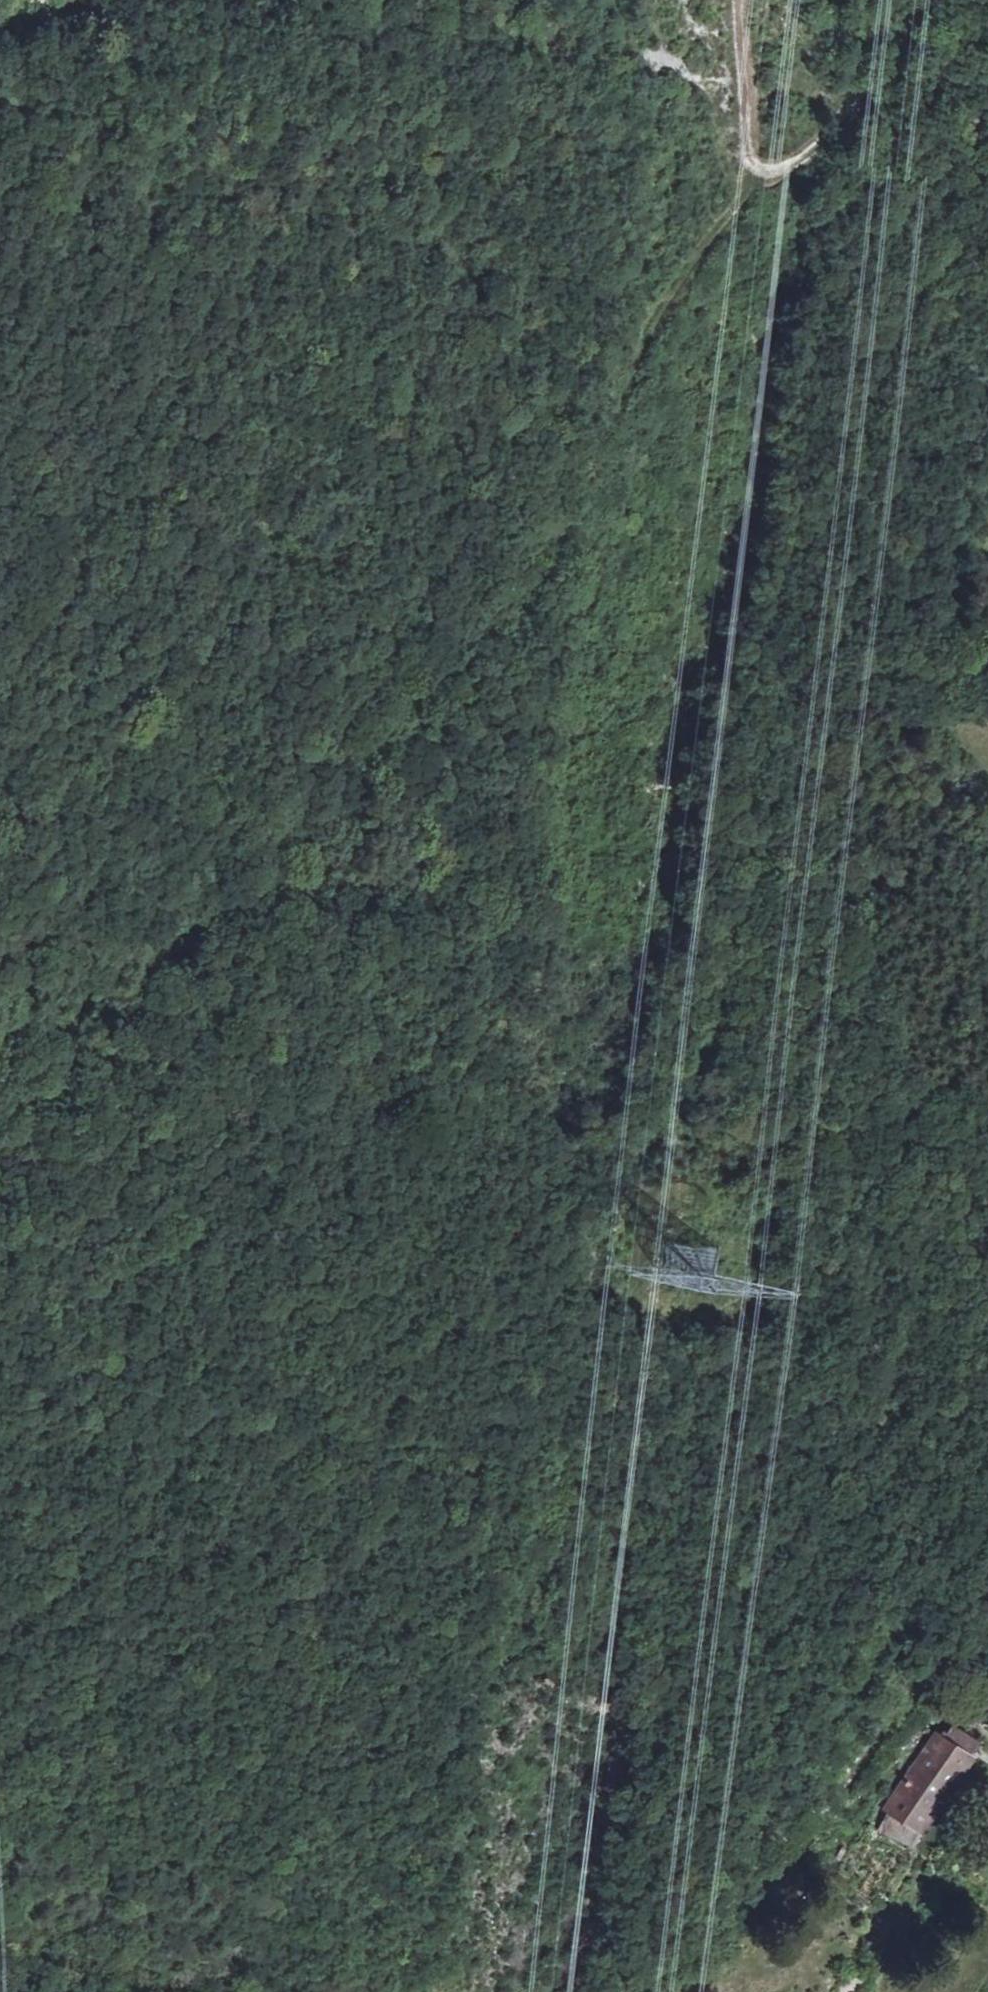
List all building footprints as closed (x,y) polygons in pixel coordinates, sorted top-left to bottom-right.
[(943,1724),(935,1737),(973,1760),(980,1749),(943,1724)] [(935,1737),(901,1792),(936,1814),(973,1760),(935,1737)] [(936,1814),(901,1792),(892,1806),(897,1810),(926,1829),(936,1814)] [(916,1844),(926,1829),(897,1810),(889,1826),(916,1844)]
